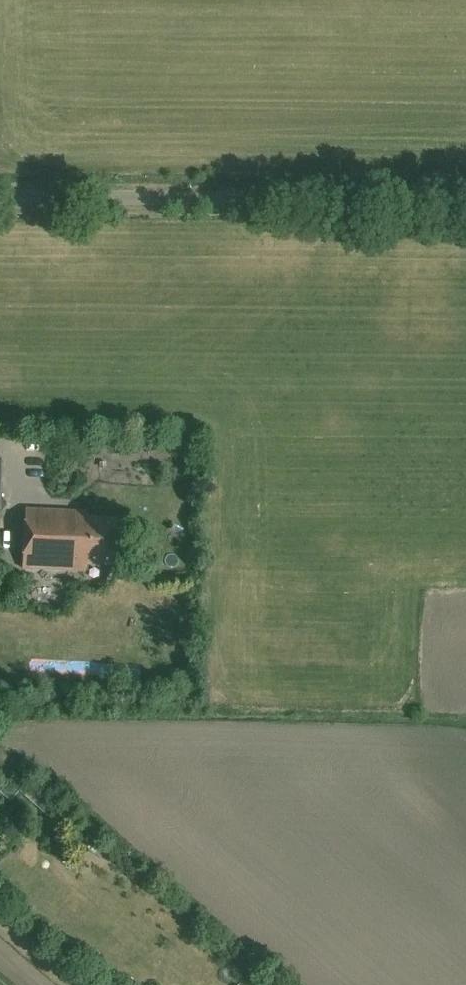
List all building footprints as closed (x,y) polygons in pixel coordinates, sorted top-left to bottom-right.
[(71,511),(25,509),(22,568),(85,571),(85,565),(112,566),(114,519),(71,517),(71,511)]
